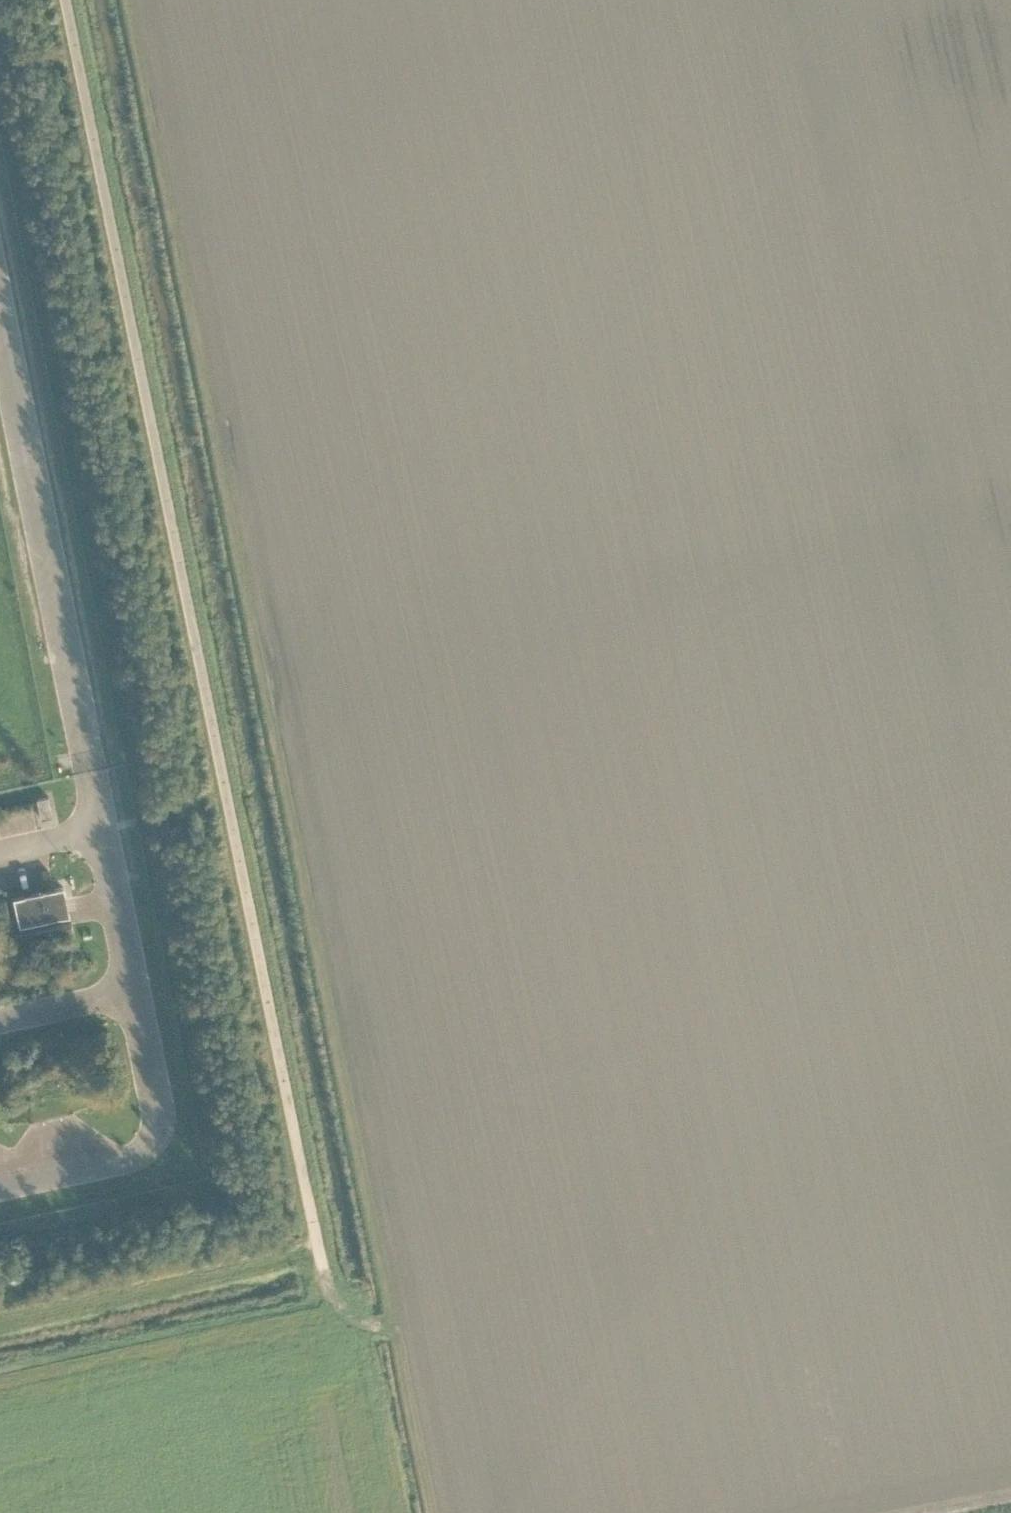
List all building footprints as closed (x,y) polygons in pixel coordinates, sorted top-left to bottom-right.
[(19,925),(70,914),(63,884),(13,896),(19,925)]
